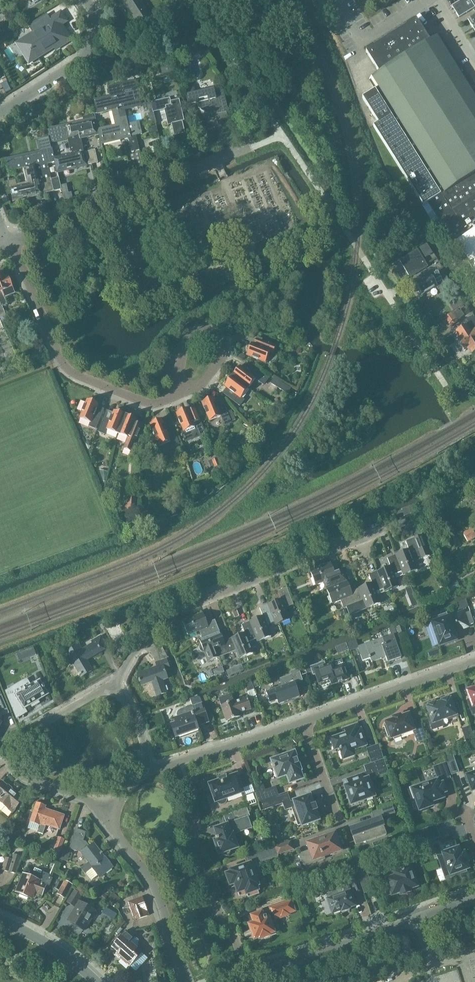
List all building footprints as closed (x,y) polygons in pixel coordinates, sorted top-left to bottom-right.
[(111,0),(105,4),(108,9),(114,5),(111,0)] [(120,2),(123,7),(125,5),(140,27),(152,19),(140,0),(134,0),(133,0),(123,0),(120,2)] [(452,6),(459,18),(474,8),(474,9),(474,0),(462,0),(452,6)] [(37,34),(20,45),(26,55),(27,55),(32,52),(36,59),(60,44),(62,46),(72,40),(62,25),(67,22),(61,12),(50,19),(49,18),(47,14),(31,24),(37,34)] [(417,20),(366,52),(379,72),(430,41),(417,20)] [(462,66),(460,67),(440,34),(430,41),(379,72),(369,79),(376,89),(362,98),(378,123),(373,126),(423,206),(427,203),(453,243),(456,242),(474,272),(474,86),(462,66)] [(198,43),(192,47),(196,53),(202,49),(198,43)] [(173,66),(163,68),(164,75),(174,73),(173,66)] [(110,98),(95,101),(97,114),(114,110),(124,108),(125,109),(141,106),(138,91),(136,81),(108,87),(110,98)] [(7,82),(1,84),(6,94),(11,91),(7,82)] [(190,106),(198,104),(199,108),(207,114),(211,113),(212,116),(216,115),(218,127),(229,125),(226,113),(228,113),(223,91),(215,93),(214,89),(188,96),(190,106)] [(170,98),(146,104),(148,111),(152,110),(153,113),(154,113),(164,110),(165,112),(167,111),(169,120),(167,120),(168,125),(171,124),(174,136),(185,134),(182,122),(184,121),(179,100),(171,102),(170,98)] [(118,126),(99,130),(100,133),(102,142),(128,137),(129,140),(131,152),(139,150),(136,135),(133,123),(128,124),(125,109),(124,108),(114,110),(118,126)] [(84,122),(50,130),(50,131),(53,142),(67,138),(70,138),(80,136),(81,137),(100,133),(99,130),(98,131),(96,120),(94,120),(93,116),(83,118),(84,122)] [(139,121),(133,123),(136,135),(142,134),(139,121)] [(71,154),(54,158),(55,159),(55,162),(57,172),(87,165),(87,166),(92,164),(89,151),(84,153),(81,137),(80,136),(70,138),(67,138),(71,154)] [(41,152),(7,160),(9,170),(23,167),(36,164),(39,181),(45,180),(48,193),(62,190),(59,178),(51,180),(48,164),(55,162),(55,159),(54,158),(52,149),(51,150),(49,139),(39,141),(41,152)] [(95,150),(89,151),(92,164),(98,163),(95,150)] [(16,181),(9,182),(13,200),(42,193),(42,194),(48,193),(45,180),(39,181),(36,164),(23,167),(27,183),(17,185),(16,181)] [(318,231),(306,236),(309,244),(321,239),(318,231)] [(420,248),(425,256),(432,252),(427,244),(420,248)] [(247,254),(248,253),(250,257),(249,257),(249,258),(250,257),(251,261),(251,262),(252,262),(252,263),(254,262),(254,263),(255,263),(255,262),(258,261),(258,262),(259,261),(261,260),(260,258),(261,258),(260,257),(258,254),(259,254),(259,253),(258,253),(257,250),(257,249),(256,249),(255,246),(256,246),(256,245),(255,245),(254,245),(254,246),(247,248),(246,248),(246,249),(245,249),(246,250),(247,249),(248,253),(247,253),(247,254)] [(418,250),(401,260),(411,277),(428,266),(418,250)] [(416,284),(418,288),(419,289),(419,290),(419,291),(420,292),(421,293),(421,294),(422,294),(423,295),(437,286),(439,289),(444,286),(446,285),(437,270),(424,278),(424,279),(416,284)] [(6,316),(2,307),(8,305),(4,297),(15,293),(9,277),(5,278),(2,272),(0,273),(0,318),(6,316)] [(455,313),(447,319),(451,325),(459,320),(455,313)] [(474,321),(473,318),(464,323),(466,326),(457,332),(461,339),(458,340),(464,350),(469,347),(473,354),(474,353),(474,321)] [(429,319),(424,321),(427,327),(432,324),(429,319)] [(248,349),(247,352),(247,354),(247,355),(266,363),(270,351),(274,353),(276,346),(275,346),(265,342),(257,339),(254,344),(251,343),(249,348),(248,349)] [(236,372),(232,376),(248,389),(256,379),(264,385),(268,380),(246,363),(243,368),(240,366),(239,367),(237,368),(235,370),(236,372)] [(232,376),(229,381),(227,381),(225,384),(225,385),(225,387),(227,388),(223,393),(240,406),(244,401),(241,398),(248,389),(232,376)] [(270,383),(281,390),(284,384),(274,378),(270,383)] [(231,423),(230,421),(235,419),(231,411),(227,413),(221,398),(215,400),(214,398),(209,400),(207,399),(204,400),(203,402),(202,403),(210,421),(221,416),(225,426),(231,423)] [(87,400),(80,418),(91,423),(90,427),(96,429),(104,410),(98,408),(99,405),(94,403),(93,401),(90,400),(89,400),(87,400)] [(185,442),(195,438),(197,432),(199,436),(205,434),(195,409),(189,411),(188,408),(183,411),(181,410),(178,411),(177,413),(176,413),(184,432),(182,433),(185,442)] [(118,434),(126,416),(121,414),(120,412),(117,411),(115,411),(114,411),(113,414),(107,411),(99,432),(105,435),(107,430),(118,434)] [(131,452),(134,445),(142,426),(137,423),(138,421),(137,420),(136,418),(132,417),(131,418),(126,416),(118,434),(130,439),(125,450),(131,452)] [(150,424),(159,447),(171,442),(173,447),(179,445),(169,420),(163,422),(162,419),(157,421),(156,421),(152,422),(152,424),(150,424)] [(263,424),(257,429),(262,435),(268,431),(263,424)] [(218,459),(212,461),(215,468),(221,466),(218,459)] [(108,471),(100,470),(103,481),(106,482),(108,471)] [(123,490),(123,511),(128,511),(136,511),(137,491),(129,490),(123,490)] [(176,508),(167,511),(170,518),(178,514),(176,508)] [(464,535),(468,542),(474,538),(474,528),(464,535)] [(404,576),(418,570),(414,562),(430,556),(422,536),(414,539),(416,542),(408,545),(410,550),(396,555),(403,572),(402,572),(404,576)] [(467,556),(473,566),(474,564),(474,555),(473,552),(467,556)] [(385,592),(399,587),(396,579),(404,576),(402,572),(403,572),(396,555),(388,558),(391,566),(377,571),(378,572),(384,589),(385,592)] [(327,589),(347,582),(342,570),(334,573),(331,563),(310,571),(316,585),(324,582),(327,589)] [(363,601),(347,607),(350,615),(381,604),(376,592),(384,589),(378,572),(370,575),(373,583),(359,588),(359,589),(363,601)] [(458,581),(448,585),(451,592),(461,589),(458,581)] [(347,607),(363,601),(359,589),(351,592),(347,582),(327,589),(332,603),(344,599),(347,607)] [(269,604),(275,621),(276,625),(290,619),(285,608),(293,605),(287,588),(278,591),(281,599),(268,604),(268,605),(269,604)] [(414,596),(409,598),(413,608),(418,606),(414,596)] [(466,600),(459,603),(461,610),(468,607),(466,600)] [(269,604),(268,605),(260,608),(263,615),(250,621),(256,638),(258,642),(272,636),(267,625),(275,621),(269,604)] [(203,638),(219,631),(215,620),(207,623),(203,613),(183,621),(188,635),(200,630),(203,638)] [(434,623),(433,624),(440,645),(456,640),(453,631),(467,626),(462,614),(448,618),(447,613),(433,618),(434,623)] [(231,638),(236,650),(239,659),(253,653),(249,641),(256,638),(250,621),(242,624),(245,632),(231,638)] [(403,626),(396,628),(399,636),(406,633),(403,626)] [(203,638),(200,639),(201,643),(200,644),(200,645),(200,646),(200,647),(200,648),(200,649),(201,650),(201,651),(202,652),(203,652),(204,653),(205,653),(208,661),(216,658),(220,657),(236,650),(231,638),(224,641),(220,631),(219,631),(203,638)] [(396,643),(395,642),(393,635),(383,639),(359,647),(358,647),(359,649),(363,661),(371,658),(372,662),(381,659),(381,657),(385,655),(387,660),(400,656),(396,643)] [(86,660),(107,648),(101,636),(93,641),(94,642),(81,650),(78,645),(67,652),(70,657),(68,659),(71,665),(74,663),(80,674),(78,675),(79,676),(81,675),(82,677),(92,671),(86,660)] [(357,641),(348,644),(350,651),(359,649),(358,647),(359,647),(357,641)] [(27,650),(30,657),(36,655),(33,648),(27,650)] [(312,672),(310,667),(312,666),(310,659),(302,661),(307,673),(312,672)] [(169,667),(167,660),(157,663),(158,667),(138,674),(140,680),(139,680),(140,682),(141,681),(142,685),(152,681),(157,696),(166,693),(166,691),(168,691),(167,686),(164,687),(162,680),(168,678),(165,669),(169,667)] [(331,684),(332,685),(333,685),(338,683),(343,682),(348,680),(349,679),(349,678),(344,664),(335,668),(333,663),(326,665),(325,662),(312,666),(310,667),(312,672),(313,676),(316,675),(318,683),(319,684),(320,684),(330,680),(331,684)] [(281,679),(283,686),(267,692),(270,702),(278,699),(279,703),(300,696),(295,682),(302,680),(298,669),(291,671),(292,675),(281,679)] [(24,709),(25,708),(29,705),(30,706),(40,700),(39,700),(48,694),(45,688),(44,686),(43,686),(40,681),(27,688),(26,687),(24,689),(25,689),(17,694),(13,687),(6,692),(12,708),(21,703),(24,709)] [(255,690),(248,692),(252,704),(259,702),(256,695),(255,690)] [(234,701),(234,702),(232,694),(219,699),(222,706),(221,706),(227,722),(231,720),(240,717),(239,713),(251,709),(247,697),(235,702),(234,701)] [(178,717),(179,718),(175,720),(176,724),(171,726),(175,738),(198,730),(195,721),(199,719),(201,725),(208,722),(200,698),(197,697),(190,699),(192,706),(181,710),(179,711),(178,713),(178,715),(178,717)] [(435,705),(434,703),(428,705),(429,707),(428,708),(431,717),(428,718),(432,730),(444,726),(441,720),(448,718),(448,720),(458,716),(455,708),(453,709),(450,700),(449,700),(449,698),(441,701),(442,703),(435,705)] [(409,715),(394,720),(386,723),(387,725),(384,726),(388,737),(391,736),(391,738),(393,738),(394,740),(401,738),(400,735),(413,731),(418,743),(427,739),(421,724),(413,727),(409,715)] [(352,750),(366,745),(360,729),(358,730),(357,725),(344,730),(346,735),(331,740),(335,750),(340,749),(343,759),(347,758),(349,757),(351,756),(352,754),(353,752),(352,750)] [(462,729),(467,744),(474,741),(470,726),(462,729)] [(368,752),(372,763),(384,759),(380,748),(368,752)] [(293,753),(293,751),(283,755),(284,757),(272,761),(272,762),(271,763),(274,770),(275,770),(278,779),(287,776),(290,784),(302,779),(302,778),(305,777),(302,769),(300,769),(297,760),(294,753),(293,753)] [(368,779),(389,772),(384,759),(372,763),(367,765),(370,773),(347,781),(349,786),(346,787),(346,789),(347,793),(345,794),(348,800),(349,799),(351,805),(365,800),(375,797),(368,779)] [(454,760),(448,762),(452,775),(459,772),(454,760)] [(445,763),(438,766),(443,781),(450,778),(445,763)] [(465,777),(468,783),(469,783),(472,791),(474,790),(474,772),(473,773),(474,774),(465,777)] [(218,802),(218,803),(219,804),(220,804),(221,804),(222,804),(223,804),(224,804),(225,804),(225,803),(226,802),(226,801),(226,800),(226,799),(242,793),(243,798),(256,793),(254,788),(250,776),(249,776),(250,778),(239,782),(237,776),(226,779),(226,777),(219,779),(220,780),(208,784),(211,793),(213,793),(216,802),(218,802)] [(421,784),(409,788),(413,800),(416,799),(420,810),(430,807),(430,806),(434,804),(434,805),(437,804),(436,801),(443,798),(442,794),(445,793),(442,784),(439,786),(437,781),(422,787),(421,784)] [(18,796),(2,782),(0,785),(0,803),(13,813),(23,801),(18,797),(18,796)] [(256,793),(259,803),(278,797),(275,788),(265,792),(262,785),(254,788),(256,793)] [(287,793),(278,797),(259,803),(262,811),(283,803),(285,810),(292,808),(298,826),(302,825),(302,826),(319,821),(316,811),(317,811),(315,805),(314,806),(310,796),(291,803),(287,793)] [(31,812),(29,819),(31,820),(31,822),(41,826),(39,833),(43,835),(46,825),(59,829),(64,816),(49,811),(47,813),(44,812),(46,807),(37,804),(34,813),(31,812)] [(350,829),(356,845),(366,838),(387,834),(381,818),(395,813),(392,805),(374,812),(376,819),(350,829)] [(231,851),(238,848),(233,835),(252,828),(248,817),(250,816),(247,808),(221,817),(224,826),(215,829),(218,839),(216,840),(216,841),(215,841),(216,844),(214,844),(217,852),(218,852),(219,855),(222,854),(223,854),(223,855),(224,856),(225,856),(226,856),(226,857),(227,857),(228,856),(229,856),(230,855),(231,854),(231,853),(231,852),(231,851)] [(420,831),(422,838),(438,833),(436,826),(420,831)] [(70,849),(77,851),(81,853),(89,863),(82,869),(86,874),(92,868),(100,878),(100,877),(99,875),(104,871),(105,873),(113,867),(105,858),(103,859),(101,856),(103,854),(102,853),(101,854),(94,844),(89,847),(86,843),(83,842),(86,833),(76,830),(70,849)] [(335,834),(316,841),(315,840),(310,841),(309,843),(308,844),(310,851),(301,854),(300,856),(303,865),(306,866),(325,859),(324,857),(341,851),(335,834)] [(60,852),(63,845),(64,840),(59,838),(54,850),(60,852)] [(291,842),(275,847),(278,855),(293,849),(291,842)] [(259,875),(255,863),(278,855),(275,847),(247,857),(249,864),(244,866),(244,868),(226,874),(230,886),(235,884),(238,893),(239,897),(247,894),(248,898),(259,894),(257,886),(258,886),(255,877),(259,875)] [(445,853),(443,854),(444,855),(438,857),(442,869),(448,867),(451,875),(468,869),(466,862),(467,862),(464,853),(460,855),(458,849),(453,850),(452,848),(444,851),(445,853)] [(6,858),(3,867),(3,870),(2,870),(16,874),(21,857),(14,855),(12,860),(6,858)] [(41,895),(45,885),(47,882),(51,884),(53,878),(49,877),(50,875),(42,872),(42,871),(35,868),(33,872),(30,878),(25,876),(18,892),(32,897),(34,892),(41,895)] [(388,884),(383,886),(387,897),(400,893),(401,896),(410,893),(409,890),(417,887),(410,868),(395,873),(396,877),(387,880),(388,884)] [(373,890),(367,873),(359,876),(365,893),(373,890)] [(58,894),(65,898),(72,885),(66,881),(58,894)] [(330,899),(328,900),(333,914),(342,911),(342,912),(343,913),(344,912),(348,910),(349,911),(350,910),(349,910),(350,910),(349,908),(355,906),(351,895),(356,894),(361,892),(357,881),(352,883),(354,888),(348,890),(349,892),(337,897),(337,895),(329,898),(330,899)] [(301,888),(294,890),(297,899),(303,897),(301,888)] [(81,896),(75,892),(68,903),(77,909),(70,921),(83,929),(95,911),(78,901),(81,896)] [(109,900),(116,905),(121,900),(114,894),(109,900)] [(128,902),(135,921),(149,915),(142,897),(128,902)] [(270,909),(271,911),(261,915),(260,913),(253,916),(254,917),(252,918),(255,923),(251,925),(251,926),(250,926),(251,929),(250,930),(252,936),(253,935),(254,938),(255,938),(256,939),(260,938),(260,939),(269,936),(269,934),(273,933),(272,932),(274,931),(270,922),(276,920),(275,919),(281,916),(282,918),(288,915),(288,914),(294,912),(294,911),(295,910),(292,902),(291,902),(290,901),(271,908),(272,909),(270,909)] [(135,938),(126,931),(112,947),(118,952),(116,954),(130,967),(142,953),(136,948),(139,945),(138,940),(135,937),(135,938)]
